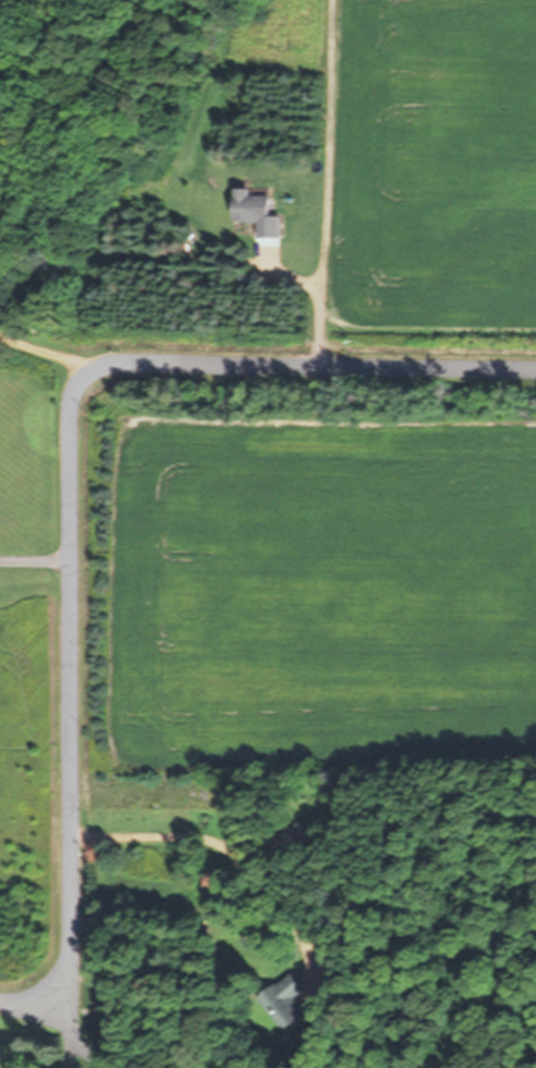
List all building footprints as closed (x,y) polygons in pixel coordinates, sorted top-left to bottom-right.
[(238,221),(261,221),(261,237),(283,238),(283,216),(274,215),(274,196),(253,196),(253,189),(238,189),(238,221)] [(311,1015),(296,999),(307,989),(293,973),(261,1002),(290,1034),(311,1015)]
